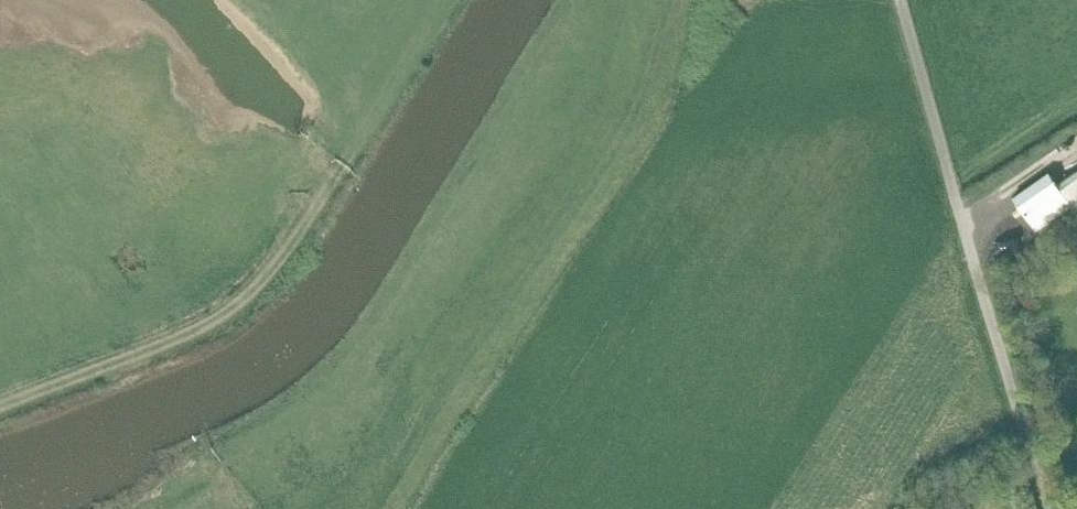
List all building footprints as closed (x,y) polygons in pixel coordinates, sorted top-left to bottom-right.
[(1013,197),(1036,229),(1072,204),(1075,208),(1076,207),(1076,179),(1066,186),(1072,194),(1068,197),(1049,171),(1013,197)]
